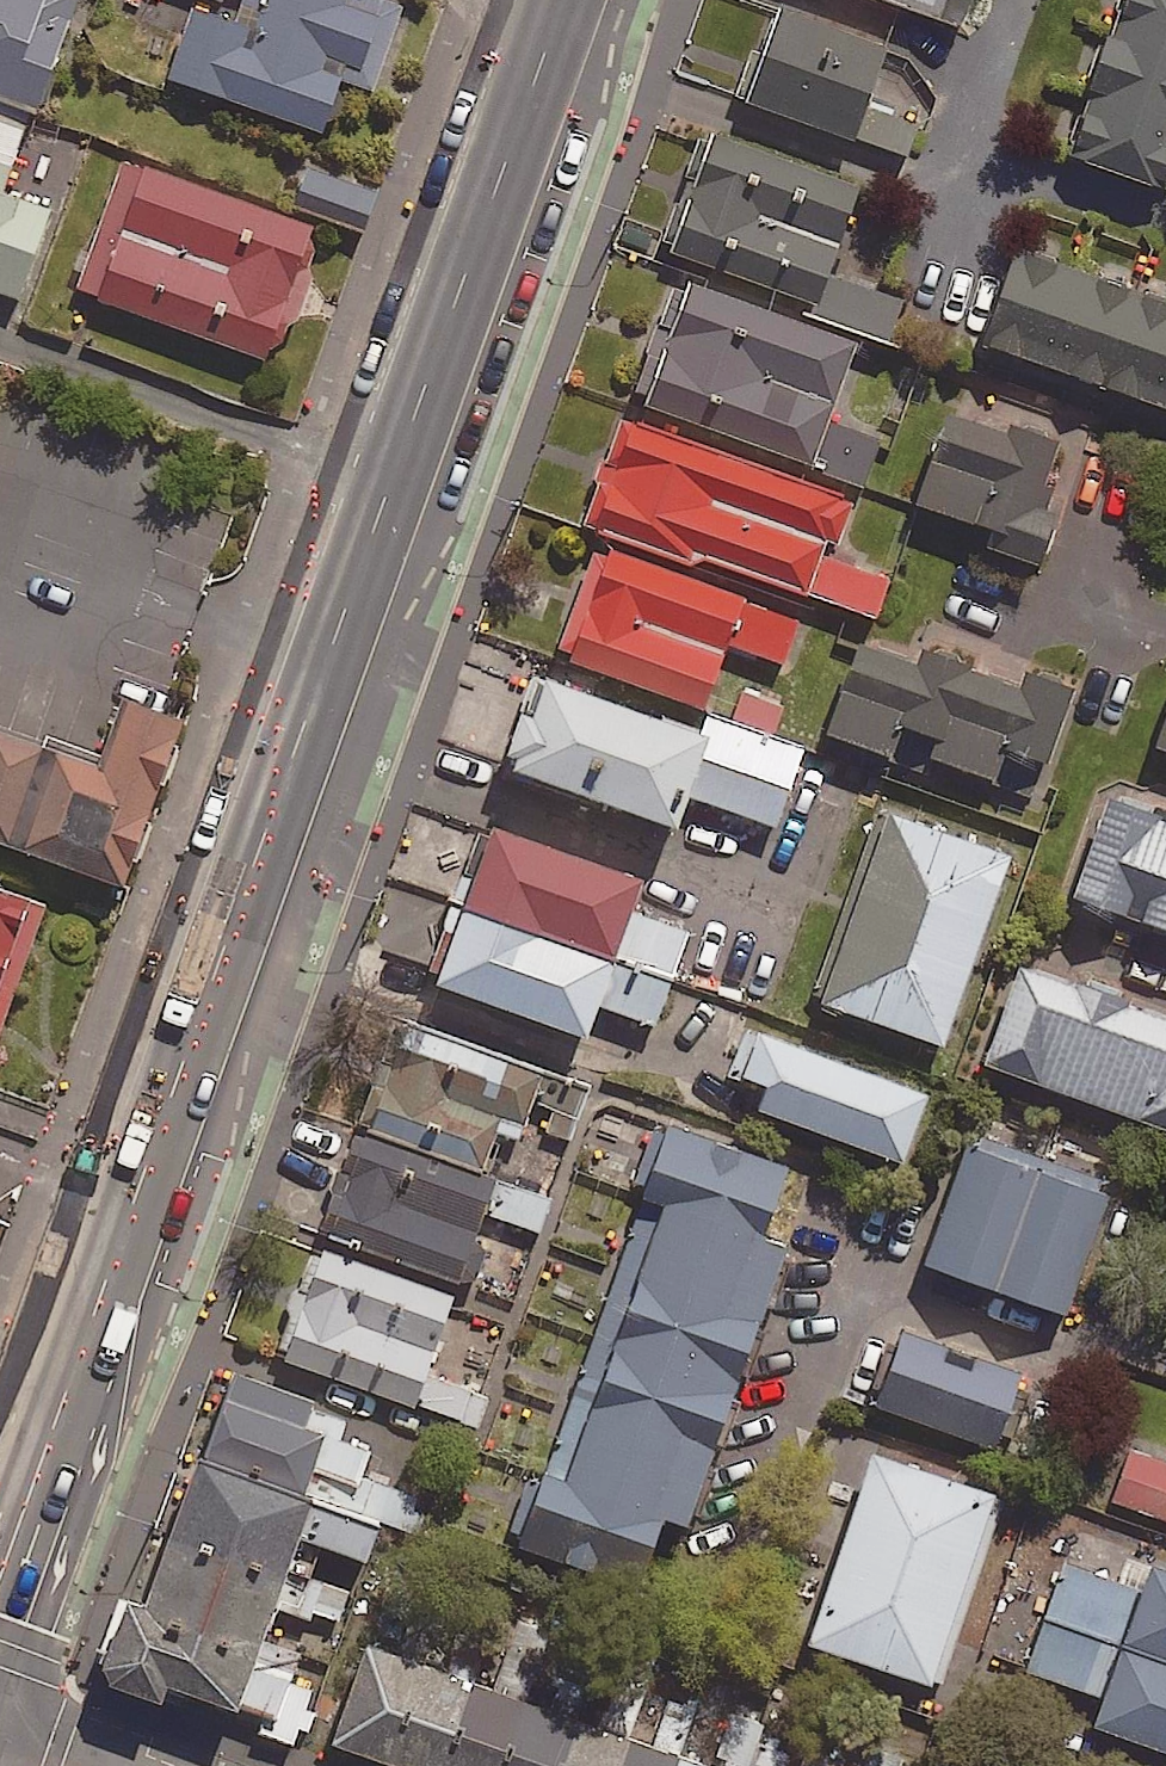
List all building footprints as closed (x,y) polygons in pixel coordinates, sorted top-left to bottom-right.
[(41,119),(83,0),(0,0),(0,104),(41,119)] [(235,31),(198,18),(174,83),(325,140),(346,84),(375,96),(407,11),(379,0),(246,0),(235,31)] [(967,35),(979,0),(869,0),(967,35)] [(1114,22),(1132,28),(1122,54),(1104,48),(1088,92),(1106,98),(1097,123),(1082,118),(1071,150),(1085,155),(1081,166),(1165,197),(1165,0),(1122,0),(1114,22)] [(756,111),(908,166),(922,127),(876,110),(894,60),(788,22),(773,64),(752,57),(737,100),(757,107),(756,111)] [(0,118),(0,296),(25,305),(55,217),(5,200),(29,128),(0,118)] [(688,240),(681,260),(820,309),(815,323),(891,350),(911,293),(840,268),(866,194),(722,143),(710,176),(693,170),(671,234),(688,240)] [(285,334),(299,339),(321,279),(307,274),(321,237),(127,166),(79,297),(273,368),(285,334)] [(381,196),(315,173),(300,215),(365,238),(381,196)] [(1165,412),(1165,306),(1019,252),(985,346),(1165,412)] [(861,353),(696,292),(693,299),(677,293),(635,405),(867,490),(882,450),(832,431),(861,353)] [(927,374),(903,365),(883,418),(907,427),(927,374)] [(1041,493),(1058,444),(1012,428),(1007,441),(949,421),(918,508),(996,535),(991,551),(1041,569),(1060,516),(1045,511),(1050,496),(1041,493)] [(606,527),(880,629),(897,583),(837,561),(856,511),(641,431),(606,527)] [(560,664),(775,741),(787,709),(722,686),(733,655),(787,674),(803,628),(599,554),(560,664)] [(924,676),(869,657),(837,746),(897,768),(908,738),(942,751),(936,768),(1002,791),(1013,760),(1056,775),(1082,701),(1034,684),(1028,700),(929,664),(924,676)] [(782,835),(809,757),(711,723),(704,742),(546,687),(513,781),(687,842),(699,806),(782,835)] [(1153,734),(1165,739),(1165,696),(1153,734)] [(110,882),(153,759),(0,706),(0,844),(110,882)] [(1109,785),(1070,887),(1165,924),(1165,807),(1109,785)] [(1015,866),(883,820),(817,1009),(949,1055),(1015,866)] [(494,828),(466,908),(673,981),(690,933),(632,912),(644,881),(494,828)] [(0,898),(0,1043),(46,915),(0,898)] [(673,981),(466,908),(436,985),(588,1040),(599,1007),(657,1026),(673,981)] [(1051,956),(1047,966),(1014,954),(978,1054),(1165,1122),(1165,998),(1051,956)] [(934,1106),(748,1037),(732,1080),(775,1096),(766,1120),(909,1173),(934,1106)] [(521,1147),(535,1108),(558,1116),(551,1136),(574,1144),(590,1099),(464,1055),(456,1079),(418,1066),(405,1102),(378,1092),(363,1136),(485,1179),(499,1139),(521,1147)] [(985,1279),(1031,1154),(967,1130),(921,1256),(985,1279)] [(795,1176),(676,1135),(651,1207),(673,1215),(577,1491),(553,1483),(528,1556),(647,1597),(671,1529),(695,1537),(793,1255),(770,1247),(795,1176)] [(329,1241),(478,1292),(491,1254),(478,1249),(489,1218),(541,1236),(551,1207),(363,1142),(329,1241)] [(1031,1154),(985,1279),(1060,1307),(1106,1181),(1031,1154)] [(492,1398),(432,1377),(457,1304),(316,1255),(278,1363),(480,1434),(492,1398)] [(1014,1369),(893,1327),(868,1399),(989,1441),(1014,1369)] [(1144,1487),(1165,1495),(1165,1428),(1144,1487)] [(1020,1483),(890,1434),(814,1635),(944,1684),(1020,1483)] [(320,1488),(206,1447),(129,1662),(244,1703),(320,1488)] [(1053,1657),(1116,1680),(1102,1718),(1165,1741),(1165,1551),(1154,1546),(1143,1576),(1090,1557),(1053,1657)] [(415,1634),(375,1747),(427,1765),(789,1765),(415,1634)]
